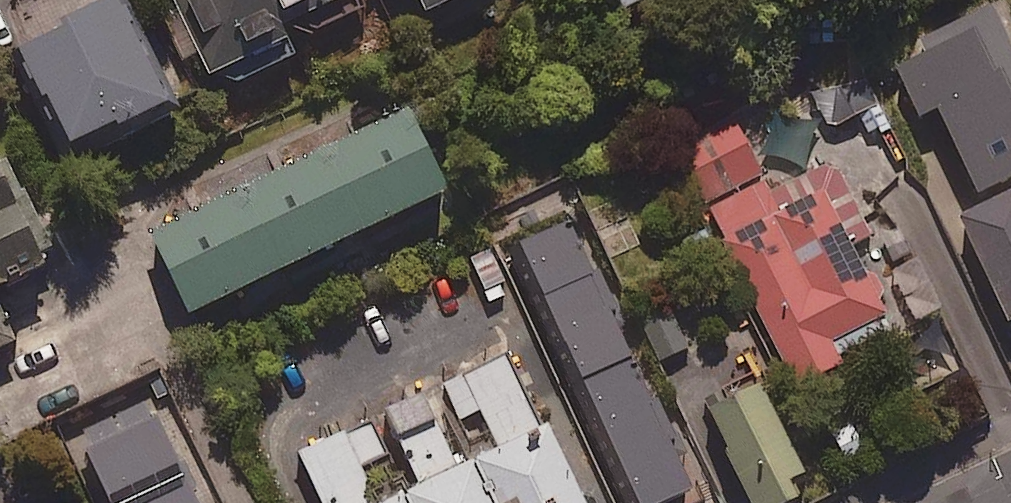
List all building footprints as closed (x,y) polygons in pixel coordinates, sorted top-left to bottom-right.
[(215,74),(233,66),(240,81),(292,57),(280,31),(302,21),(308,34),(365,7),(362,0),(181,0),(215,74)] [(429,12),(457,0),(423,0),(429,12)] [(625,10),(647,0),(621,0),(625,10)] [(21,51),(29,66),(21,70),(39,105),(47,101),(73,152),(171,103),(119,1),(21,51)] [(993,8),(922,42),(929,56),(900,69),(922,116),(941,107),(982,194),(1010,180),(1010,47),(993,8)] [(852,50),(813,56),(819,89),(857,82),(852,50)] [(871,135),(848,96),(810,119),(833,157),(871,135)] [(742,104),(689,128),(703,161),(693,166),(794,389),(845,366),(840,355),(896,330),(855,242),(871,234),(839,162),(780,189),(742,104)] [(451,194),(413,113),(154,237),(192,317),(451,194)] [(1,163),(0,162),(0,290),(47,269),(42,258),(62,250),(36,191),(27,196),(11,159),(1,163)] [(967,220),(1010,313),(1010,198),(967,220)] [(575,385),(632,359),(571,226),(514,252),(575,385)] [(686,350),(670,306),(644,315),(660,360),(686,350)] [(16,344),(0,307),(0,351),(16,344)] [(741,345),(671,379),(732,502),(802,502),(815,497),(741,345)] [(497,502),(586,502),(550,428),(542,432),(507,358),(448,386),(473,439),(491,431),(501,451),(478,462),(497,502)] [(575,385),(628,502),(677,502),(694,495),(632,359),(575,385)] [(408,502),(497,502),(478,462),(459,471),(424,396),(386,414),(421,489),(405,496),(408,502)] [(148,400),(80,434),(114,502),(199,502),(148,400)] [(362,468),(387,457),(370,422),(300,455),(323,502),(379,502),(362,468)]
